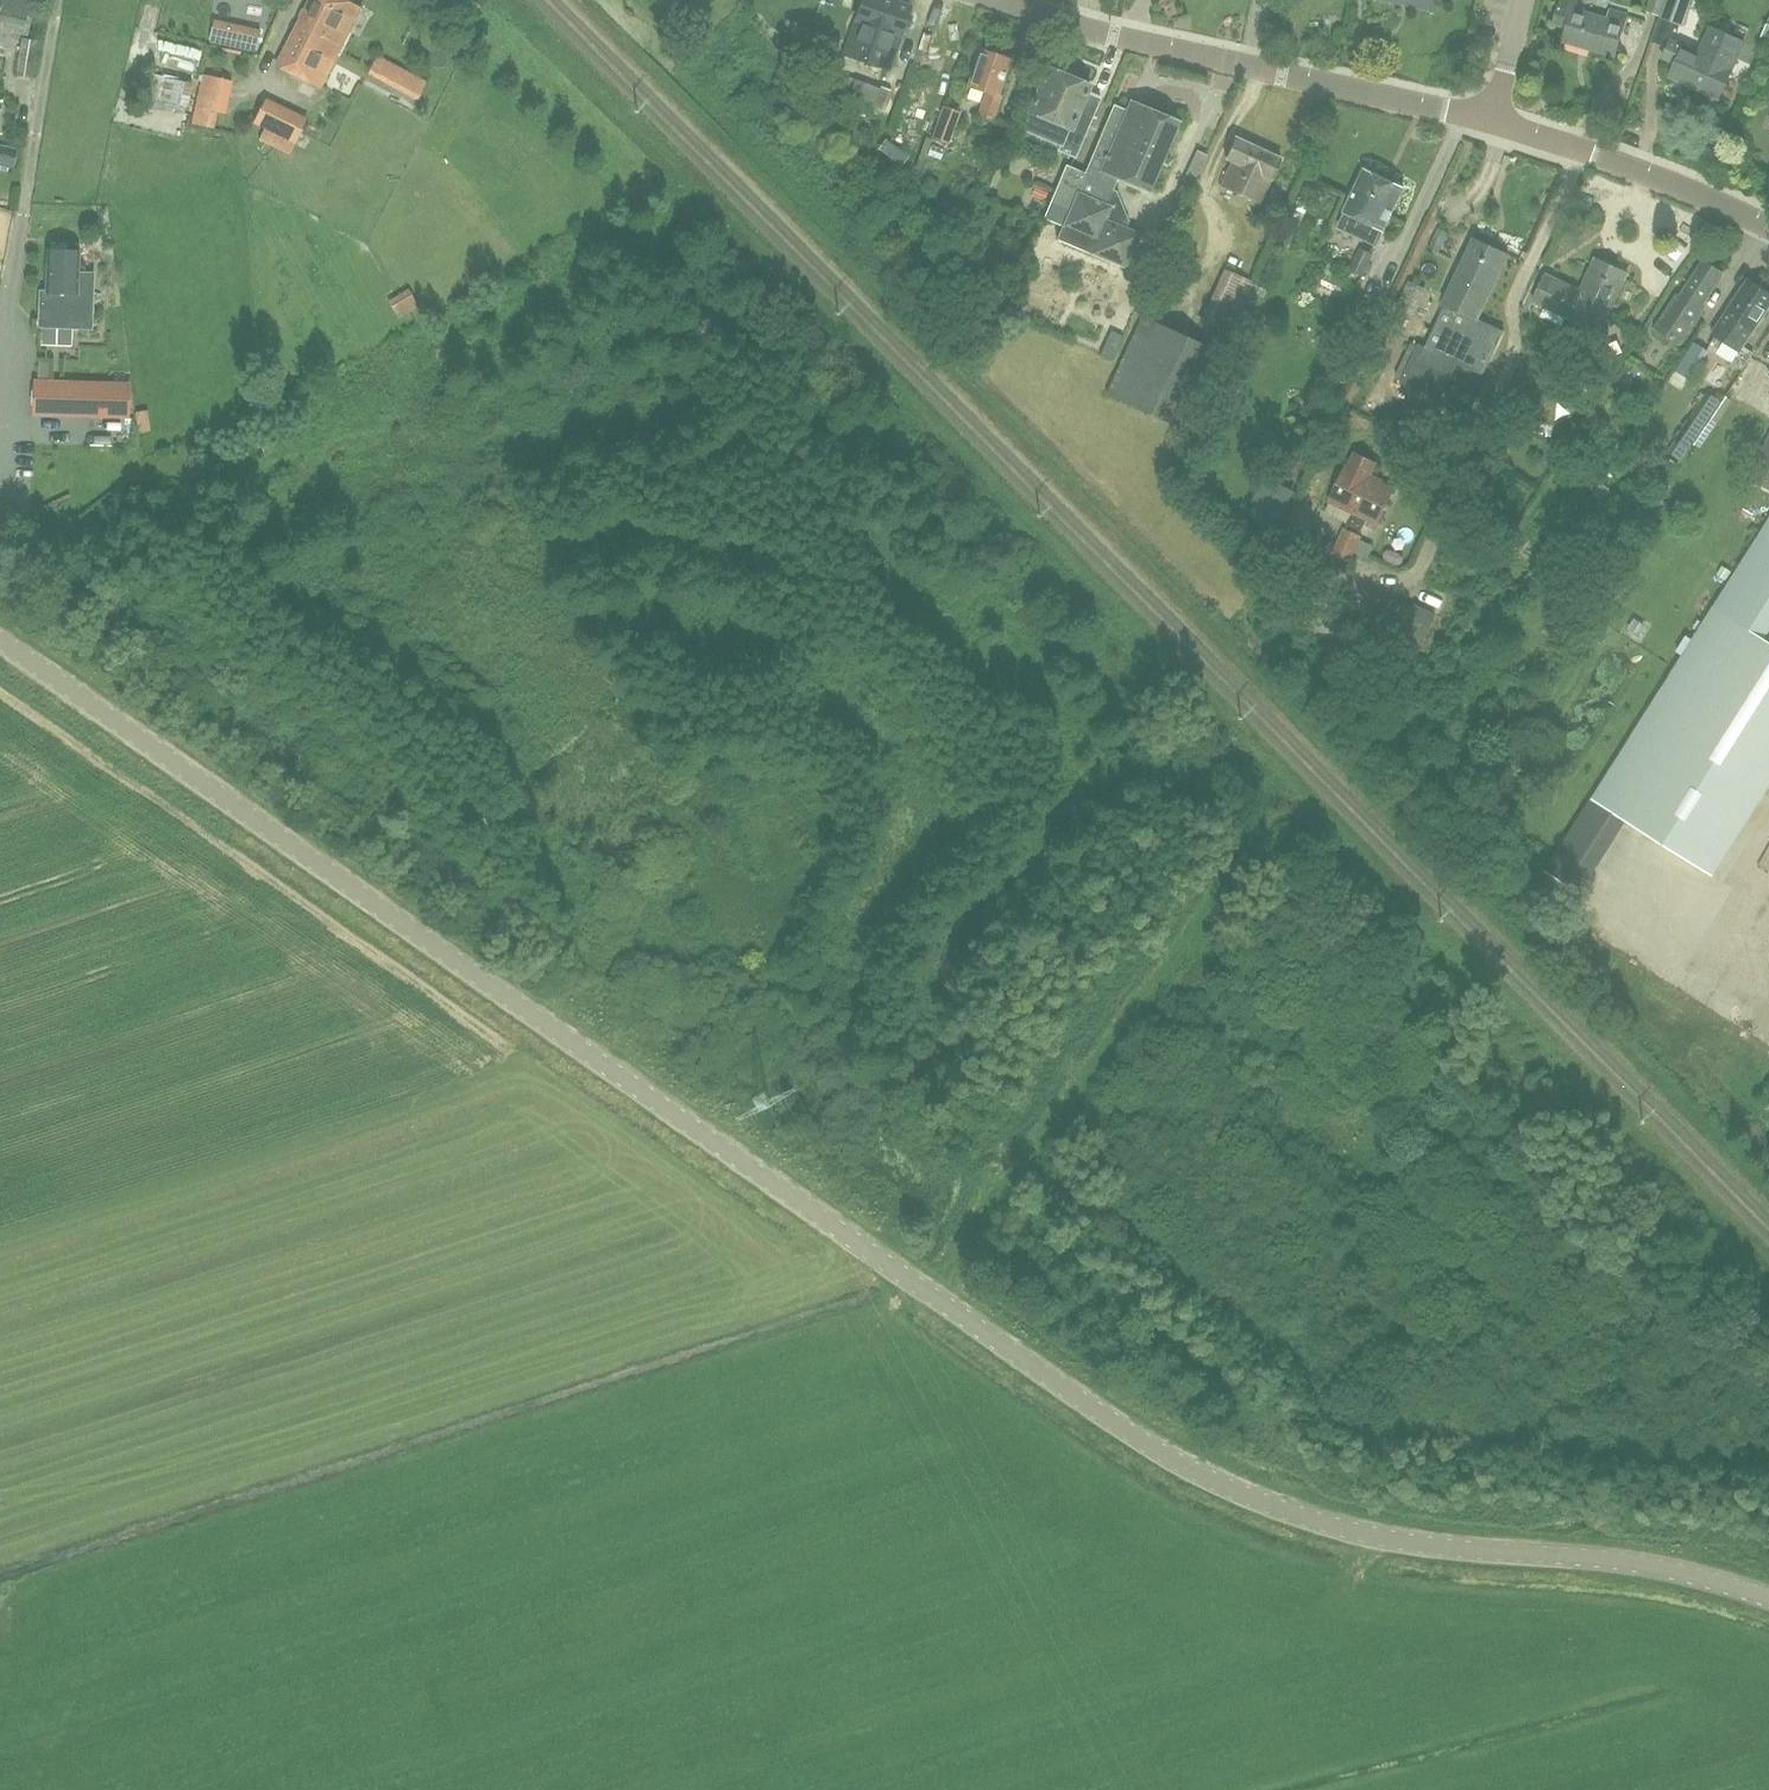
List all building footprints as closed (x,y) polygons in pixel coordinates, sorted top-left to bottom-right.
[(27,34),(35,0),(0,0),(0,46),(8,48),(12,31),(27,34)] [(359,9),(342,0),(310,0),(277,66),(319,87),(359,9)] [(910,7),(890,0),(862,0),(844,55),(889,70),(910,7)] [(1429,10),(1431,0),(1385,0),(1429,10)] [(1628,15),(1611,11),(1609,19),(1577,10),(1579,2),(1572,0),(1561,0),(1555,24),(1568,27),(1564,42),(1616,57),(1628,15)] [(1667,0),(1650,0),(1646,10),(1661,16),(1667,0)] [(1661,16),(1660,18),(1685,26),(1694,0),(1667,0),(1661,16)] [(1720,99),(1746,42),(1712,26),(1700,52),(1672,39),(1664,57),(1677,63),(1671,76),(1720,99)] [(32,78),(38,41),(22,38),(17,76),(32,78)] [(998,94),(1010,59),(980,49),(968,86),(986,92),(978,115),(993,120),(1000,96),(998,94)] [(378,55),(369,72),(419,99),(428,82),(378,55)] [(1050,68),(1030,112),(1023,128),(1062,145),(1059,151),(1076,158),(1102,99),(1089,93),(1092,86),(1050,68)] [(194,80),(193,84),(165,77),(148,73),(139,111),(203,127),(207,112),(224,117),(226,107),(246,112),(251,80),(233,77),(231,87),(194,80)] [(856,80),(847,76),(837,98),(847,102),(847,103),(883,116),(893,93),(856,80)] [(263,102),(252,123),(295,144),(305,124),(263,102)] [(1149,191),(1178,123),(1132,103),(1129,111),(1116,105),(1086,174),(1079,171),(1066,166),(1051,202),(1044,218),(1062,226),(1057,239),(1126,269),(1141,234),(1126,227),(1129,220),(1128,220),(1118,194),(1119,192),(1114,190),(1119,178),(1149,191)] [(932,139),(948,144),(959,115),(943,110),(932,139)] [(1261,205),(1283,160),(1237,138),(1227,160),(1234,163),(1222,187),(1261,205)] [(1217,172),(1227,145),(1213,140),(1203,167),(1217,172)] [(16,168),(20,148),(0,144),(0,164),(16,168)] [(1365,170),(1345,213),(1339,226),(1351,231),(1366,238),(1379,244),(1405,189),(1365,170)] [(1484,376),(1504,333),(1478,321),(1510,255),(1476,239),(1444,307),(1447,309),(1427,350),(1420,346),(1403,382),(1442,400),(1459,364),(1484,376)] [(1374,254),(1361,248),(1350,270),(1363,276),(1374,254)] [(94,274),(78,273),(79,252),(48,251),(47,292),(41,291),(39,327),(92,329),(94,274)] [(1582,292),(1556,279),(1547,275),(1535,301),(1544,305),(1570,318),(1569,319),(1600,334),(1628,274),(1597,260),(1582,292)] [(1704,260),(1677,303),(1658,329),(1683,346),(1710,306),(1705,303),(1724,273),(1704,260)] [(1254,282),(1224,268),(1200,321),(1229,335),(1254,282)] [(1768,307),(1768,293),(1749,279),(1713,334),(1740,352),(1768,307)] [(1064,315),(1074,318),(1081,294),(1071,291),(1064,315)] [(1174,426),(1210,348),(1141,316),(1106,394),(1174,426)] [(1627,345),(1638,330),(1625,321),(1615,336),(1627,345)] [(1111,331),(1100,355),(1111,360),(1112,360),(1124,336),(1111,331)] [(1752,359),(1741,352),(1732,363),(1743,371),(1743,370),(1752,359)] [(1641,369),(1625,359),(1612,380),(1627,390),(1641,369)] [(1569,381),(1532,364),(1524,381),(1560,398),(1569,381)] [(34,387),(33,415),(129,418),(130,390),(34,387)] [(1378,524),(1395,491),(1368,477),(1375,462),(1357,453),(1349,468),(1347,467),(1330,500),(1355,513),(1349,525),(1362,531),(1368,519),(1378,524)] [(1634,732),(1754,809),(1768,786),(1768,519),(1634,732)] [(1363,536),(1359,535),(1344,528),(1332,553),(1351,562),(1363,536)] [(1418,652),(1437,614),(1390,592),(1371,630),(1418,652)] [(1754,809),(1634,732),(1592,797),(1712,876),(1754,809)] [(1344,770),(1337,776),(1359,802),(1366,796),(1344,770)] [(1617,834),(1624,823),(1608,813),(1601,825),(1617,834)]
